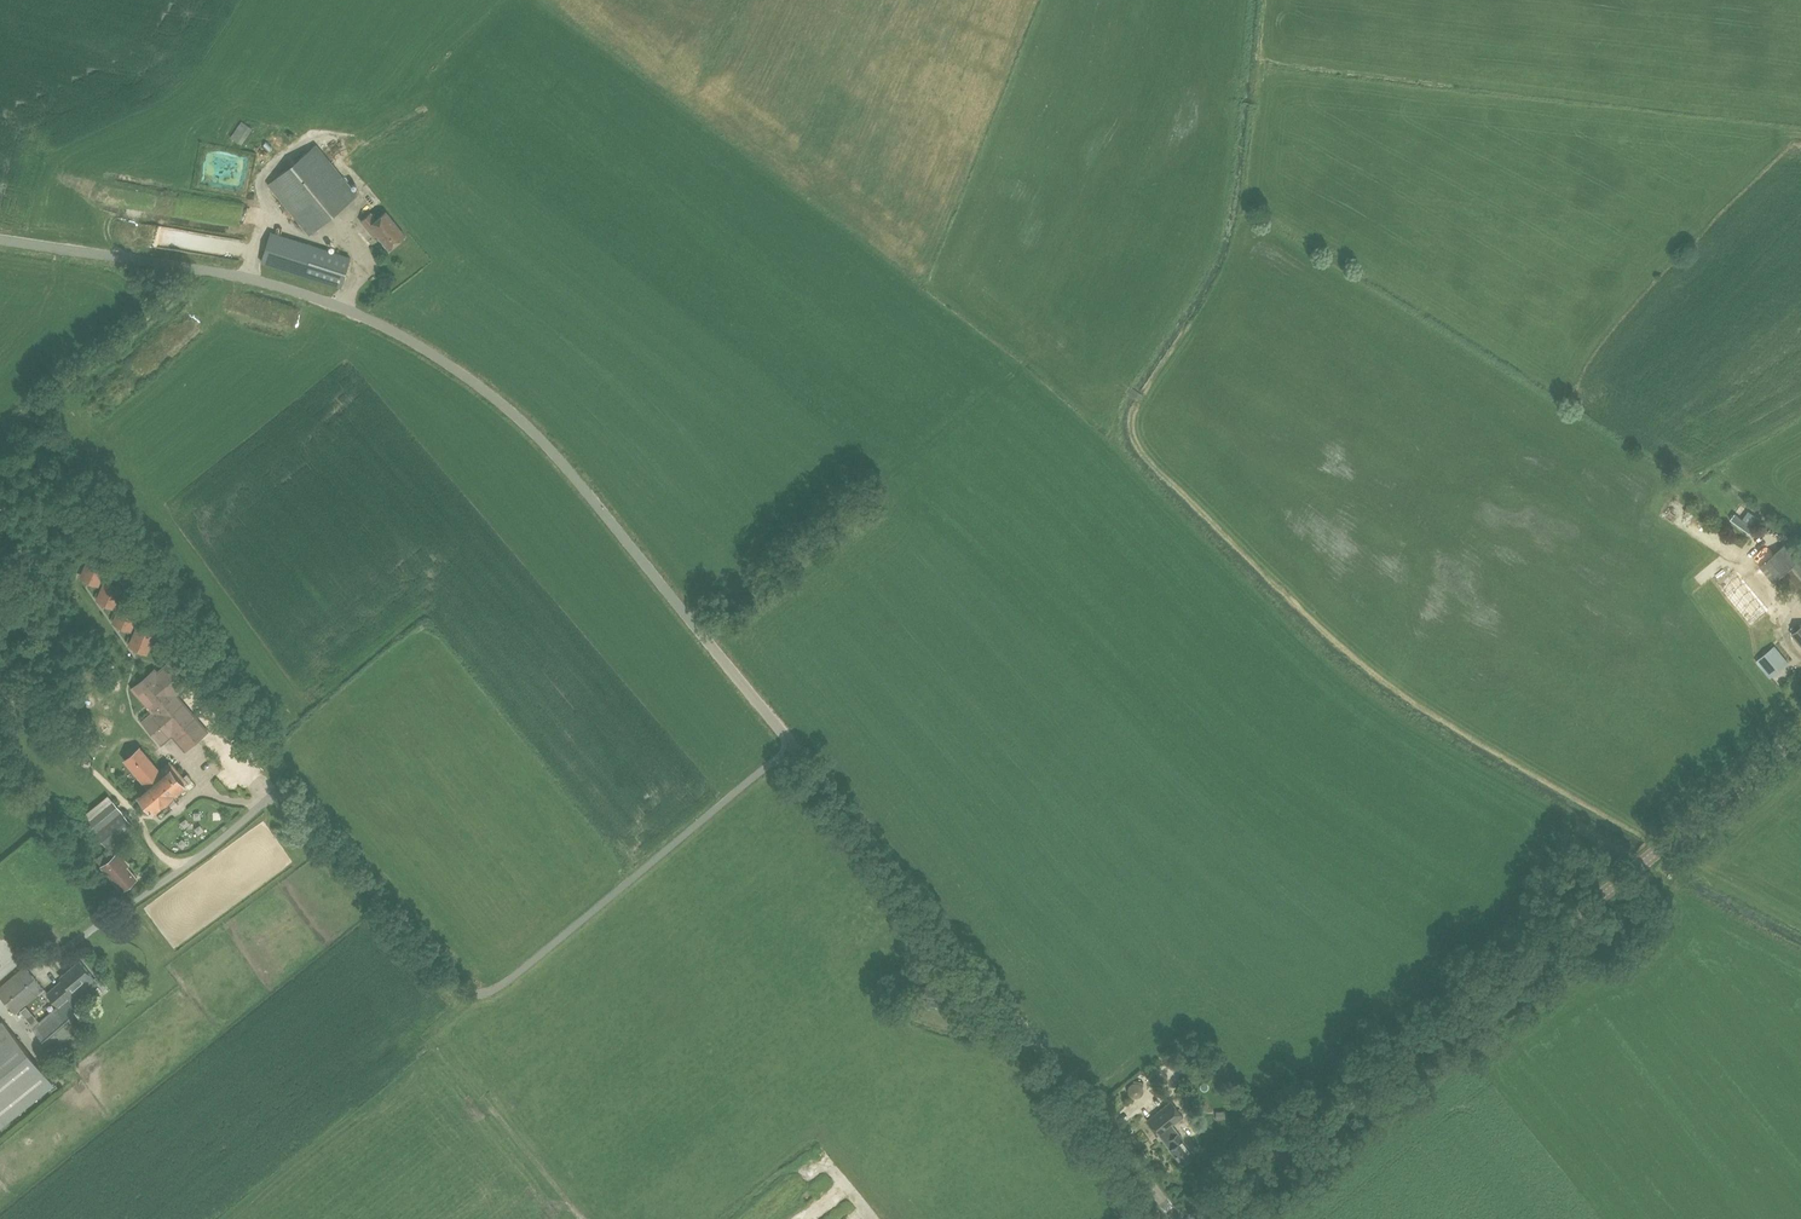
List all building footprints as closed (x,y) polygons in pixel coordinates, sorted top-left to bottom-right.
[(231,136),(242,144),(253,128),(242,120),(231,136)] [(267,183),(309,235),(358,194),(317,143),(267,183)] [(173,214),(177,197),(170,195),(166,213),(173,214)] [(377,233),(389,248),(405,235),(386,211),(376,219),(371,212),(361,220),(374,236),(377,233)] [(261,261),(341,287),(351,256),(271,230),(261,261)] [(204,254),(207,234),(200,233),(197,253),(204,254)] [(1743,518),(1755,527),(1760,518),(1748,510),(1743,518)] [(1735,513),(1730,519),(1750,533),(1755,527),(1743,518),(1735,513)] [(1794,590),(1800,584),(1800,550),(1791,538),(1760,564),(1774,581),(1781,575),(1794,590)] [(79,577),(99,586),(109,564),(89,555),(79,577)] [(95,600),(115,609),(125,587),(105,578),(95,600)] [(1724,595),(1750,626),(1769,609),(1744,579),(1724,595)] [(112,622),(132,631),(141,610),(122,601),(112,622)] [(128,645),(148,654),(157,632),(138,623),(128,645)] [(1795,630),(1791,633),(1800,645),(1800,625),(1795,630)] [(1756,659),(1770,677),(1789,661),(1775,643),(1756,659)] [(172,736),(184,751),(209,730),(179,694),(190,684),(169,660),(157,670),(155,667),(131,687),(151,711),(141,720),(162,745),(172,736)] [(139,794),(153,810),(184,784),(167,764),(159,771),(139,747),(126,759),(149,786),(139,794)] [(87,822),(108,847),(134,826),(108,794),(85,813),(90,819),(87,822)] [(192,830),(194,823),(185,820),(183,828),(192,830)] [(198,832),(206,829),(204,821),(196,824),(198,832)] [(101,865),(122,890),(137,877),(128,865),(129,864),(118,850),(101,865)] [(1670,876),(1677,879),(1680,872),(1673,869),(1670,876)] [(77,987),(82,994),(85,994),(95,985),(95,982),(90,976),(91,975),(79,961),(55,982),(57,984),(48,992),(58,1004),(32,1027),(53,1051),(89,1020),(69,997),(77,990),(76,988),(77,987)] [(15,1013),(44,988),(24,965),(0,986),(0,995),(15,1013)] [(55,1084),(4,1021),(0,1024),(0,1128),(55,1084)] [(45,1063),(49,1059),(40,1046),(35,1050),(45,1063)] [(1156,1129),(1181,1163),(1193,1152),(1183,1138),(1173,1125),(1184,1116),(1180,1112),(1171,1101),(1148,1119),(1156,1129)]
